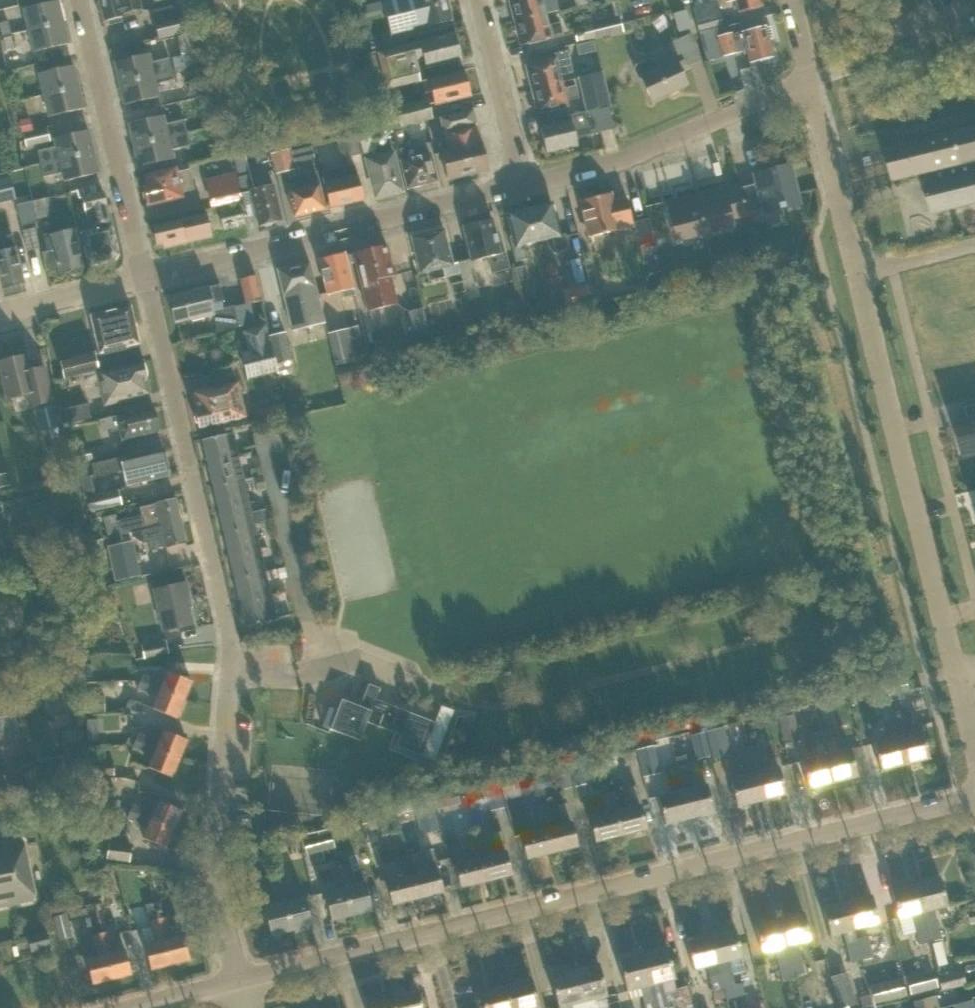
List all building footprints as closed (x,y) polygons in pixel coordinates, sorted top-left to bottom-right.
[(109,25),(121,22),(120,17),(123,17),(123,14),(141,10),(138,0),(99,0),(105,21),(108,21),(109,25)] [(392,35),(452,20),(447,0),(390,0),(384,2),(392,35)] [(515,21),(545,14),(542,2),(548,0),(510,0),(515,21)] [(738,13),(760,7),(759,0),(726,0),(726,3),(735,1),(738,13)] [(23,9),(29,30),(63,22),(58,1),(23,9)] [(364,14),(379,10),(377,2),(362,6),(364,14)] [(692,8),(698,33),(723,27),(717,2),(692,8)] [(672,16),(676,31),(687,29),(682,13),(672,16)] [(545,14),(515,21),(521,45),(564,35),(561,22),(548,25),(545,14)] [(155,24),(159,40),(188,33),(185,17),(155,24)] [(573,28),(577,44),(623,33),(619,17),(573,28)] [(11,34),(8,21),(0,23),(0,26),(2,36),(11,34)] [(68,44),(63,22),(29,30),(34,52),(68,44)] [(773,58),(768,40),(773,38),(770,27),(765,28),(765,26),(742,32),(732,35),(731,33),(717,37),(722,57),(747,51),(750,63),(773,58)] [(377,53),(386,89),(414,82),(415,83),(420,82),(414,59),(422,57),(425,68),(461,59),(455,33),(377,53)] [(700,59),(690,35),(667,45),(674,58),(681,55),(686,65),(700,59)] [(5,49),(13,47),(11,36),(3,38),(5,49)] [(526,65),(532,90),(561,83),(560,77),(573,74),(568,51),(553,54),(554,58),(526,65)] [(174,70),(195,65),(192,53),(171,58),(174,70)] [(114,62),(119,83),(172,71),(169,58),(151,62),(149,54),(114,62)] [(676,63),(657,71),(653,62),(649,59),(635,66),(633,70),(638,80),(642,78),(652,100),(686,85),(676,63)] [(589,62),(586,69),(588,76),(601,73),(597,60),(589,62)] [(73,65),(38,74),(44,95),(78,87),(73,65)] [(175,84),(172,71),(119,83),(124,105),(159,97),(157,88),(175,84)] [(464,71),(420,82),(415,83),(417,94),(430,91),(433,105),(470,96),(464,71)] [(579,78),(586,110),(610,104),(602,73),(601,73),(588,76),(579,78)] [(563,90),(561,83),(532,90),(538,114),(567,107),(565,102),(579,98),(576,86),(563,90)] [(83,108),(78,87),(44,95),(49,117),(83,108)] [(396,107),(401,127),(406,125),(431,119),(427,100),(396,107)] [(610,104),(586,110),(587,112),(570,116),(571,120),(540,127),(546,154),(577,146),(576,138),(614,129),(608,107),(610,106),(610,104)] [(441,151),(447,180),(485,170),(488,166),(482,143),(481,143),(473,110),(440,118),(446,140),(441,141),(443,150),(441,151)] [(129,124),(134,145),(187,132),(184,119),(165,124),(163,116),(129,124)] [(22,133),(32,131),(30,119),(20,121),(22,133)] [(394,142),(409,138),(406,125),(401,127),(391,129),(394,142)] [(936,182),(925,184),(932,213),(974,202),(974,128),(886,150),(894,180),(933,170),(936,182)] [(22,135),(25,148),(49,143),(46,129),(22,135)] [(54,138),(56,146),(37,151),(40,164),(94,152),(88,130),(54,138)] [(190,145),(187,132),(134,145),(138,167),(173,159),(171,150),(190,145)] [(358,135),(363,154),(374,151),(370,132),(358,135)] [(356,136),(337,141),(342,160),(361,155),(356,136)] [(401,160),(407,187),(436,180),(429,153),(428,153),(426,143),(400,150),(402,159),(401,160)] [(293,163),(315,158),(311,144),(290,149),(293,163)] [(271,154),(276,174),(294,170),(288,150),(271,154)] [(99,173),(94,152),(40,164),(43,177),(62,172),(64,181),(99,173)] [(367,159),(376,197),(401,191),(392,153),(367,159)] [(244,206),(253,204),(258,225),(282,220),(273,185),(254,190),(246,158),(234,161),(238,177),(244,206)] [(146,185),(143,186),(147,205),(183,197),(182,194),(194,191),(188,165),(176,168),(175,167),(144,175),(146,185)] [(357,176),(355,165),(321,173),(330,208),(363,200),(357,176)] [(756,184),(740,188),(747,214),(762,210),(763,214),(798,205),(789,166),(754,175),(756,184)] [(206,183),(212,209),(241,202),(235,176),(206,183)] [(16,200),(11,178),(0,180),(0,203),(16,200)] [(325,209),(319,183),(304,187),(303,181),(288,185),(289,191),(288,191),(294,217),(325,209)] [(747,214),(740,188),(739,184),(665,202),(675,243),(735,228),(733,219),(747,215),(747,214)] [(87,217),(82,219),(84,230),(80,231),(88,266),(115,260),(118,254),(103,192),(97,194),(95,186),(77,190),(79,198),(82,197),(87,217)] [(613,201),(611,193),(580,201),(588,237),(597,235),(600,238),(612,235),(612,232),(633,227),(626,198),(613,201)] [(33,201),(37,219),(49,217),(48,214),(44,198),(33,201)] [(552,204),(530,209),(539,243),(551,240),(554,253),(569,249),(565,234),(559,235),(552,204)] [(218,210),(223,229),(244,225),(240,205),(218,210)] [(515,263),(528,259),(525,246),(539,243),(530,209),(508,215),(513,236),(509,237),(515,263)] [(205,214),(152,227),(157,245),(163,243),(164,248),(187,242),(210,237),(208,228),(205,214)] [(59,273),(83,268),(78,246),(80,245),(76,228),(65,231),(62,218),(45,223),(48,234),(43,235),(47,252),(42,254),(46,270),(57,267),(59,273)] [(471,259),(458,263),(463,282),(464,285),(474,282),(471,269),(474,269),(472,262),(487,258),(491,274),(509,269),(505,253),(500,254),(491,219),(463,226),(471,259)] [(639,246),(653,243),(654,243),(648,219),(634,222),(639,246)] [(22,230),(34,227),(33,220),(20,223),(22,230)] [(39,249),(34,229),(22,232),(27,252),(39,249)] [(420,272),(426,271),(429,282),(444,278),(442,267),(452,265),(443,230),(412,238),(420,272)] [(2,288),(24,282),(12,235),(0,238),(0,280),(2,288)] [(386,245),(353,253),(368,312),(398,305),(391,277),(394,276),(392,267),(386,245)] [(340,292),(342,298),(354,295),(344,253),(319,260),(328,295),(340,292)] [(309,262),(277,270),(293,330),(325,322),(309,262)] [(548,277),(557,274),(554,263),(545,265),(548,277)] [(240,280),(247,304),(262,300),(255,276),(240,280)] [(465,291),(464,285),(463,282),(451,285),(454,294),(465,291)] [(238,314),(235,305),(223,309),(221,302),(224,301),(220,284),(169,297),(175,323),(191,319),(191,321),(213,315),(217,332),(239,327),(235,314),(238,314)] [(564,290),(568,310),(591,305),(587,285),(564,290)] [(91,316),(100,353),(61,363),(65,378),(143,359),(130,306),(91,316)] [(429,334),(422,308),(408,312),(414,338),(429,334)] [(252,352),(241,354),(247,379),(277,372),(266,326),(247,331),(252,352)] [(328,334),(334,362),(364,354),(358,327),(328,334)] [(292,360),(285,333),(269,337),(276,365),(292,360)] [(50,364),(59,363),(54,337),(45,339),(50,364)] [(22,396),(26,409),(52,402),(43,366),(29,370),(25,355),(0,362),(0,366),(8,399),(22,396)] [(95,390),(100,388),(104,406),(150,395),(147,381),(148,380),(143,361),(82,376),(85,388),(94,385),(95,390)] [(197,410),(196,410),(200,428),(245,417),(236,382),(192,392),(197,410)] [(271,419),(285,416),(282,403),(268,407),(271,419)] [(65,409),(69,424),(91,419),(87,404),(65,409)] [(38,411),(43,431),(58,427),(52,407),(38,411)] [(110,430),(119,431),(122,443),(144,438),(143,435),(160,431),(154,407),(116,416),(99,421),(102,432),(110,430)] [(257,423),(271,419),(268,407),(260,409),(255,413),(257,423)] [(956,424),(964,455),(974,452),(974,420),(956,424)] [(203,440),(208,463),(238,456),(233,433),(203,440)] [(94,478),(123,471),(126,485),(170,475),(164,449),(91,466),(94,478)] [(84,450),(68,453),(71,466),(87,462),(84,450)] [(244,479),(238,456),(208,463),(214,487),(244,479)] [(9,485),(6,473),(0,475),(0,487),(9,485)] [(249,503),(244,479),(214,487),(219,510),(249,503)] [(86,497),(90,512),(121,505),(118,490),(86,497)] [(120,535),(160,525),(181,521),(176,499),(155,504),(155,505),(140,508),(142,514),(117,520),(120,535)] [(219,510),(224,533),(255,526),(249,503),(219,510)] [(119,533),(115,515),(103,517),(108,536),(119,533)] [(186,542),(181,521),(160,525),(163,535),(146,538),(149,550),(165,546),(165,547),(186,542)] [(224,533),(230,556),(260,549),(255,526),(224,533)] [(108,550),(115,581),(139,576),(133,545),(108,550)] [(235,579),(248,576),(265,572),(260,549),(230,556),(235,579)] [(235,579),(240,602),(271,595),(265,572),(248,576),(235,579)] [(153,590),(163,631),(193,624),(188,604),(191,603),(186,582),(153,590)] [(240,602),(246,626),(276,619),(271,595),(240,602)] [(168,655),(166,643),(142,648),(145,659),(168,655)] [(184,700),(192,681),(168,672),(163,683),(144,675),(141,682),(184,700)] [(157,697),(153,709),(176,719),(184,700),(141,682),(138,689),(157,697)] [(396,746),(423,756),(435,760),(451,715),(439,711),(435,723),(375,700),(379,689),(368,685),(360,707),(341,700),(330,730),(360,741),(367,722),(400,735),(396,746)] [(18,729),(14,707),(7,708),(6,701),(0,702),(0,732),(18,729)] [(821,724),(833,720),(829,705),(817,708),(821,724)] [(902,709),(892,712),(905,765),(929,759),(922,731),(908,735),(902,709)] [(905,765),(892,712),(879,715),(886,740),(873,743),(880,771),(905,765)] [(94,716),(95,729),(119,728),(118,715),(94,716)] [(799,738),(794,715),(778,718),(784,742),(799,738)] [(832,727),(820,729),(833,783),(858,777),(851,749),(838,752),(832,727)] [(707,732),(713,759),(731,755),(724,728),(707,732)] [(808,789),(833,783),(820,729),(809,732),(815,758),(801,761),(808,789)] [(136,741),(179,759),(187,740),(163,731),(159,742),(139,734),(136,741)] [(710,756),(704,733),(690,736),(696,760),(710,756)] [(179,759),(136,741),(133,748),(153,756),(148,768),(172,778),(179,759)] [(779,767),(766,770),(760,744),(748,747),(754,773),(761,801),(786,795),(779,767)] [(636,751),(643,778),(660,774),(653,746),(636,751)] [(761,801),(754,773),(748,747),(737,750),(744,775),(730,779),(737,807),(761,801)] [(688,763),(677,766),(689,819),(714,813),(707,784),(695,788),(688,763)] [(665,825),(689,819),(677,766),(665,769),(671,793),(658,797),(665,825)] [(586,784),(582,768),(570,771),(575,788),(586,784)] [(571,788),(567,769),(554,772),(559,791),(571,788)] [(504,800),(521,796),(518,780),(500,784),(504,800)] [(503,809),(498,785),(485,788),(490,812),(503,809)] [(632,807),(619,811),(615,812),(621,836),(646,830),(640,806),(642,805),(637,786),(627,788),(632,807)] [(621,836),(615,812),(619,811),(614,791),(605,794),(610,813),(590,818),(596,842),(621,836)] [(445,793),(433,796),(436,808),(448,805),(445,793)] [(418,809),(423,829),(424,832),(436,830),(435,825),(429,800),(417,804),(418,809)] [(181,811),(158,801),(153,813),(133,804),(130,812),(174,830),(181,811)] [(563,825),(550,828),(546,829),(552,853),(577,847),(571,823),(573,823),(568,803),(559,805),(563,825)] [(546,829),(550,828),(544,804),(530,808),(536,832),(521,835),(527,859),(552,853),(546,829)] [(147,827),(143,838),(166,848),(174,830),(130,812),(128,819),(147,827)] [(378,820),(382,836),(399,832),(395,815),(378,820)] [(484,857),(480,858),(486,882),(511,876),(505,852),(507,851),(502,832),(493,834),(497,853),(484,857)] [(306,855),(322,851),(318,836),(302,840),(306,855)] [(480,858),(484,857),(480,837),(470,840),(475,859),(455,864),(461,888),(486,882),(480,858)] [(36,900),(23,840),(0,845),(0,908),(36,900)] [(108,860),(130,863),(132,847),(110,844),(108,860)] [(429,870),(416,874),(412,875),(418,899),(443,893),(437,872),(439,872),(433,849),(424,851),(429,870)] [(418,899),(412,875),(416,874),(411,854),(402,857),(407,876),(387,881),(393,905),(418,899)] [(348,864),(340,866),(352,915),(372,910),(365,882),(353,885),(348,864)] [(352,915),(340,866),(332,868),(337,889),(325,892),(332,920),(352,915)] [(288,879),(280,881),(292,930),(312,925),(305,898),(293,901),(288,879)] [(940,879),(916,885),(930,943),(941,940),(934,910),(947,906),(940,879)] [(292,930),(280,881),(272,883),(277,905),(264,908),(271,935),(292,930)] [(930,943),(916,885),(891,891),(898,919),(912,915),(914,925),(912,926),(919,957),(932,954),(929,943),(930,943)] [(872,896),(847,902),(854,930),(879,924),(872,896)] [(850,963),(861,960),(856,939),(854,930),(847,902),(823,908),(830,936),(842,933),(850,963)] [(155,904),(146,907),(150,922),(151,922),(153,922),(159,920),(155,904)] [(803,913),(779,919),(793,976),(805,973),(798,944),(810,941),(803,913)] [(53,919),(59,942),(72,938),(66,915),(53,919)] [(166,918),(159,920),(170,965),(190,960),(184,935),(172,938),(166,918)] [(782,979),(793,976),(779,919),(754,925),(762,953),(775,950),(782,979)] [(151,970),(170,965),(159,920),(153,922),(151,922),(156,942),(145,945),(151,970)] [(735,930),(711,936),(724,989),(736,986),(729,961),(742,958),(735,930)] [(109,932),(101,934),(112,979),(132,974),(126,950),(114,953),(109,932)] [(46,933),(28,937),(31,951),(50,947),(46,933)] [(94,936),(99,957),(86,960),(93,984),(112,979),(101,934),(94,936)] [(713,992),(724,989),(711,936),(686,942),(693,970),(707,967),(713,992)] [(868,937),(856,939),(861,960),(873,958),(868,937)] [(643,953),(656,1007),(661,1007),(665,1007),(667,1006),(661,983),(675,980),(667,947),(643,953)] [(643,953),(618,959),(626,992),(640,988),(645,1007),(656,1007),(643,953)] [(575,970),(584,1007),(595,1007),(593,1000),(607,996),(599,964),(575,970)] [(575,970),(550,976),(558,1007),(561,1007),(572,1005),(573,1007),(584,1007),(575,970)] [(966,985),(962,970),(938,976),(942,991),(966,985)] [(847,974),(831,978),(839,1007),(844,1007),(855,1005),(847,974)] [(872,986),(876,1005),(908,997),(903,979),(872,986)] [(511,1007),(534,1007),(538,1007),(531,981),(506,987),(511,1007)] [(727,999),(745,994),(742,984),(736,986),(724,989),(727,999)] [(687,986),(673,989),(678,1007),(692,1007),(687,986)] [(506,987),(480,994),(484,1007),(511,1007),(506,987)] [(419,992),(393,999),(395,1007),(422,1007),(419,992)] [(925,1007),(938,1007),(935,996),(923,999),(925,1007)] [(393,999),(366,1006),(366,1007),(395,1007),(393,999)]
